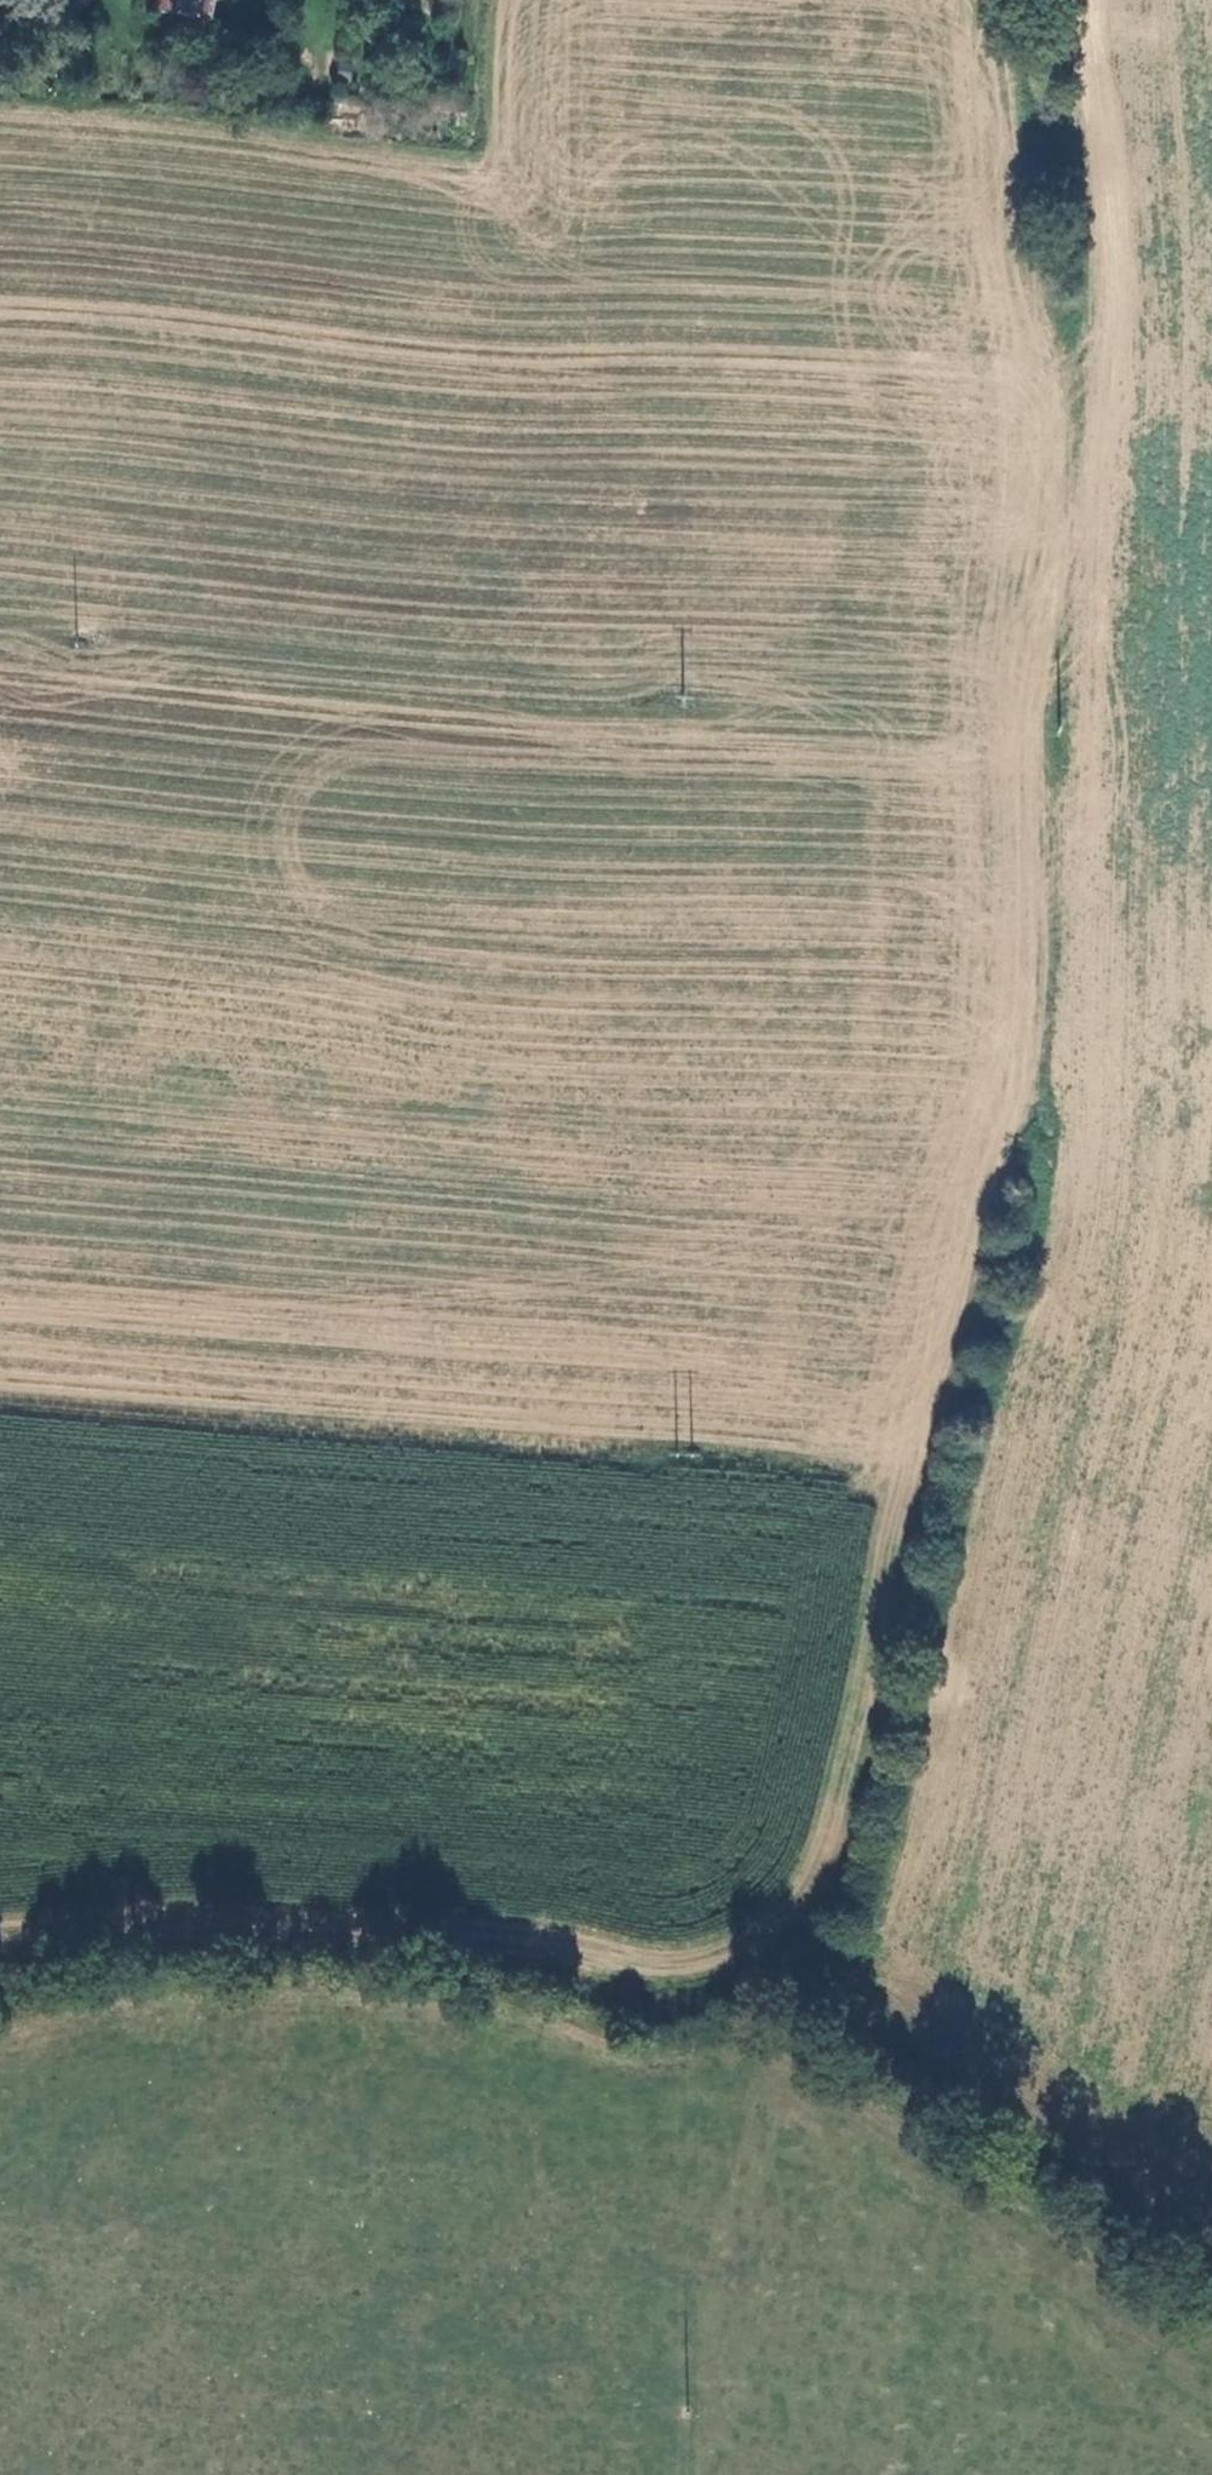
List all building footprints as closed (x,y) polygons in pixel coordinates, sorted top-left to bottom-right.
[(187,0),(161,0),(160,9),(219,17),(220,4),(187,0)]
